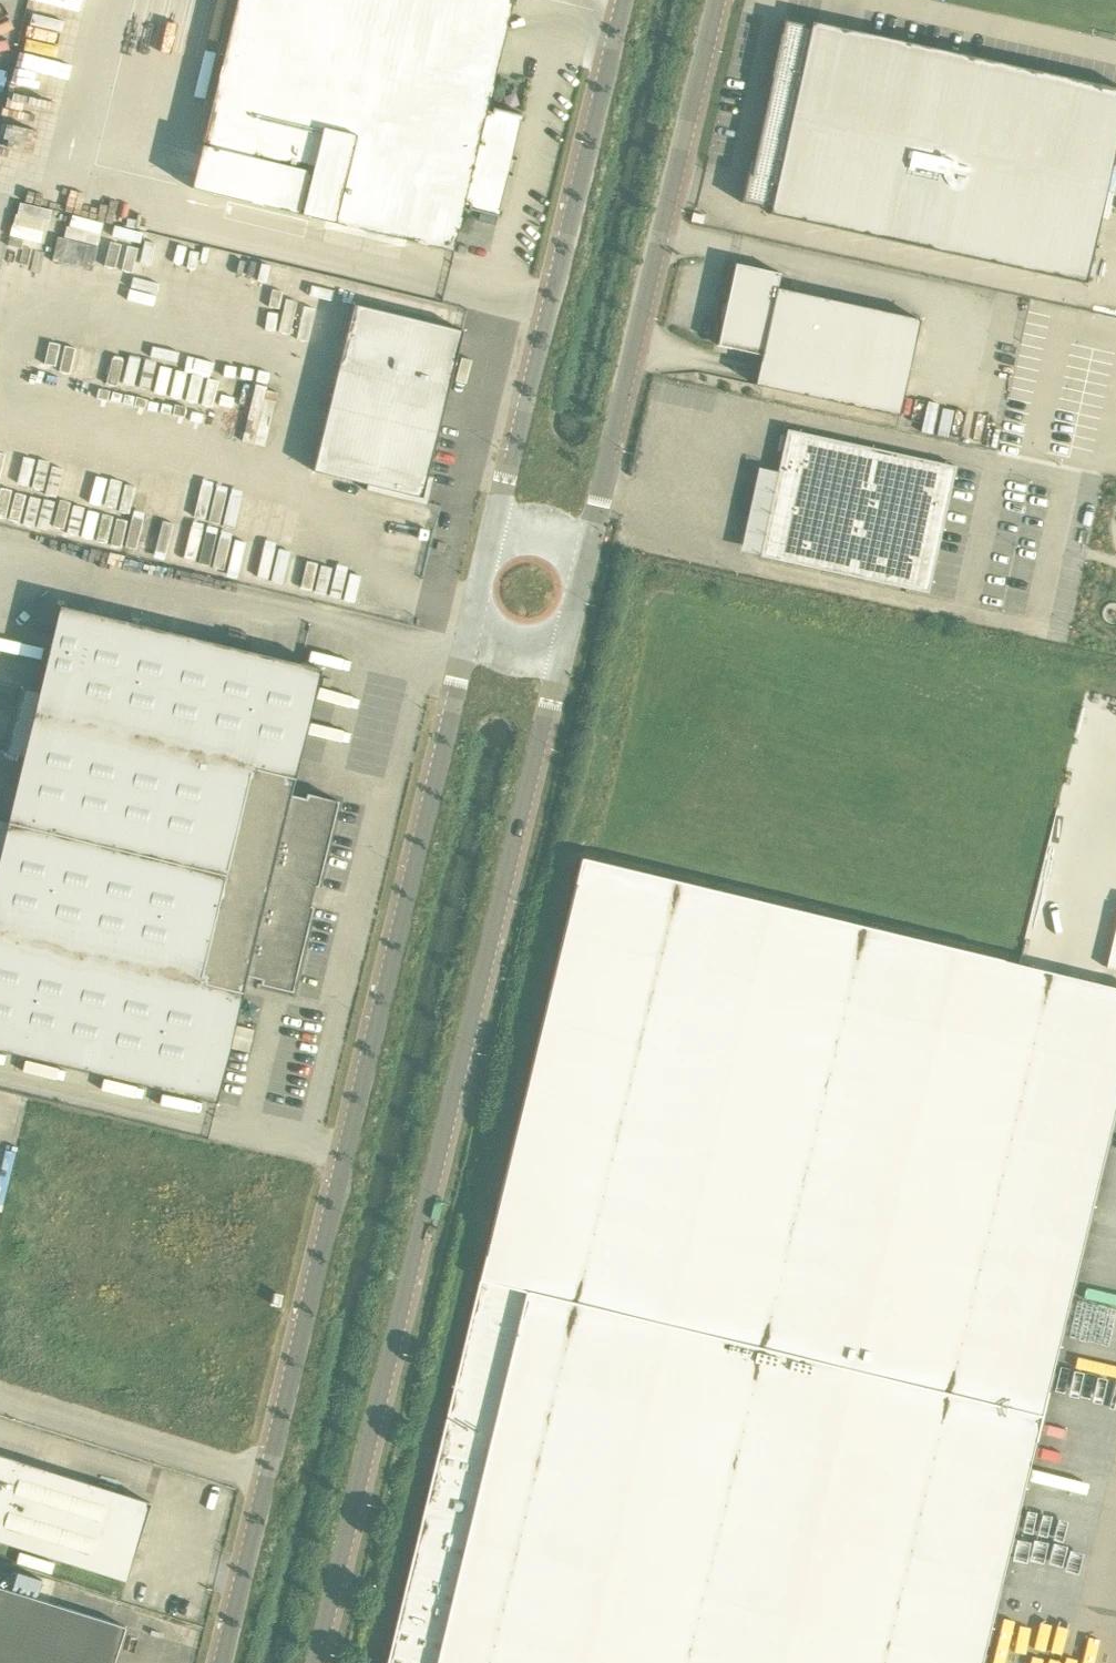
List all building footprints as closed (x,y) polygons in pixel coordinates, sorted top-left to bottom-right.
[(43,15),(75,19),(78,0),(45,0),(43,15)] [(451,250),(463,203),(469,204),(468,208),(499,216),(501,210),(497,209),(519,120),(522,121),(524,114),(492,106),(491,111),(485,109),(512,0),(237,0),(191,187),(451,250)] [(57,70),(68,22),(38,15),(27,63),(57,70)] [(741,202),(770,208),(769,213),(1085,283),(1115,143),(1115,88),(811,21),(810,26),(784,20),(750,173),(747,173),(741,202)] [(160,23),(152,58),(165,61),(174,26),(160,23)] [(54,93),(57,78),(22,70),(18,84),(54,93)] [(18,96),(7,138),(39,146),(50,104),(18,96)] [(249,325),(262,251),(41,212),(35,243),(46,245),(40,282),(67,287),(68,277),(105,283),(106,275),(137,280),(135,292),(162,297),(159,309),(192,314),(249,325)] [(299,336),(313,269),(280,262),(272,299),(257,296),(251,326),(299,336)] [(780,273),(736,263),(718,344),(761,353),(755,383),(898,414),(919,319),(776,288),(780,273)] [(432,476),(427,475),(463,330),(354,304),(313,470),(367,483),(366,488),(425,502),(432,476)] [(129,355),(122,379),(254,415),(262,385),(219,373),(223,359),(205,354),(200,371),(168,362),(172,350),(149,344),(145,360),(129,355)] [(177,350),(175,362),(195,364),(197,352),(177,350)] [(117,394),(100,391),(97,406),(113,410),(117,394)] [(148,398),(146,410),(191,415),(193,403),(148,398)] [(971,438),(972,409),(949,408),(949,437),(971,438)] [(115,414),(114,426),(130,427),(131,415),(115,414)] [(928,592),(955,466),(787,429),(760,556),(928,592)] [(35,457),(32,480),(43,481),(45,458),(35,457)] [(78,506),(72,533),(172,557),(178,533),(167,530),(167,528),(138,521),(139,516),(166,523),(174,489),(71,464),(71,467),(49,462),(42,492),(57,496),(57,493),(84,500),(83,502),(125,512),(124,517),(78,506)] [(185,524),(197,526),(203,497),(191,495),(185,524)] [(34,526),(61,532),(67,502),(40,496),(34,526)] [(169,524),(180,526),(186,498),(175,496),(169,524)] [(415,513),(417,503),(378,496),(376,506),(415,513)] [(290,542),(295,508),(249,502),(245,536),(290,542)] [(15,509),(0,507),(0,519),(13,521),(15,509)] [(325,557),(330,528),(306,524),(302,553),(325,557)] [(183,528),(176,560),(263,579),(317,591),(323,563),(298,557),(299,553),(183,528)] [(216,1101),(246,975),(261,979),(260,984),(292,991),(308,926),(313,906),(310,905),(315,885),(317,886),(338,801),(306,793),(305,798),(290,794),(321,668),(60,605),(38,696),(20,692),(4,756),(22,760),(6,826),(0,824),(0,1049),(216,1101)] [(1,615),(0,653),(18,654),(19,616),(1,615)] [(1115,1107),(1115,987),(976,953),(976,952),(591,858),(582,856),(576,881),(577,882),(487,1254),(486,1254),(387,1662),(981,1662),(1115,1107)] [(35,1059),(32,1070),(50,1075),(52,1064),(35,1059)] [(146,1516),(0,1470),(0,1541),(126,1581),(146,1516)] [(125,1626),(0,1587),(0,1662),(114,1662),(125,1626)]
